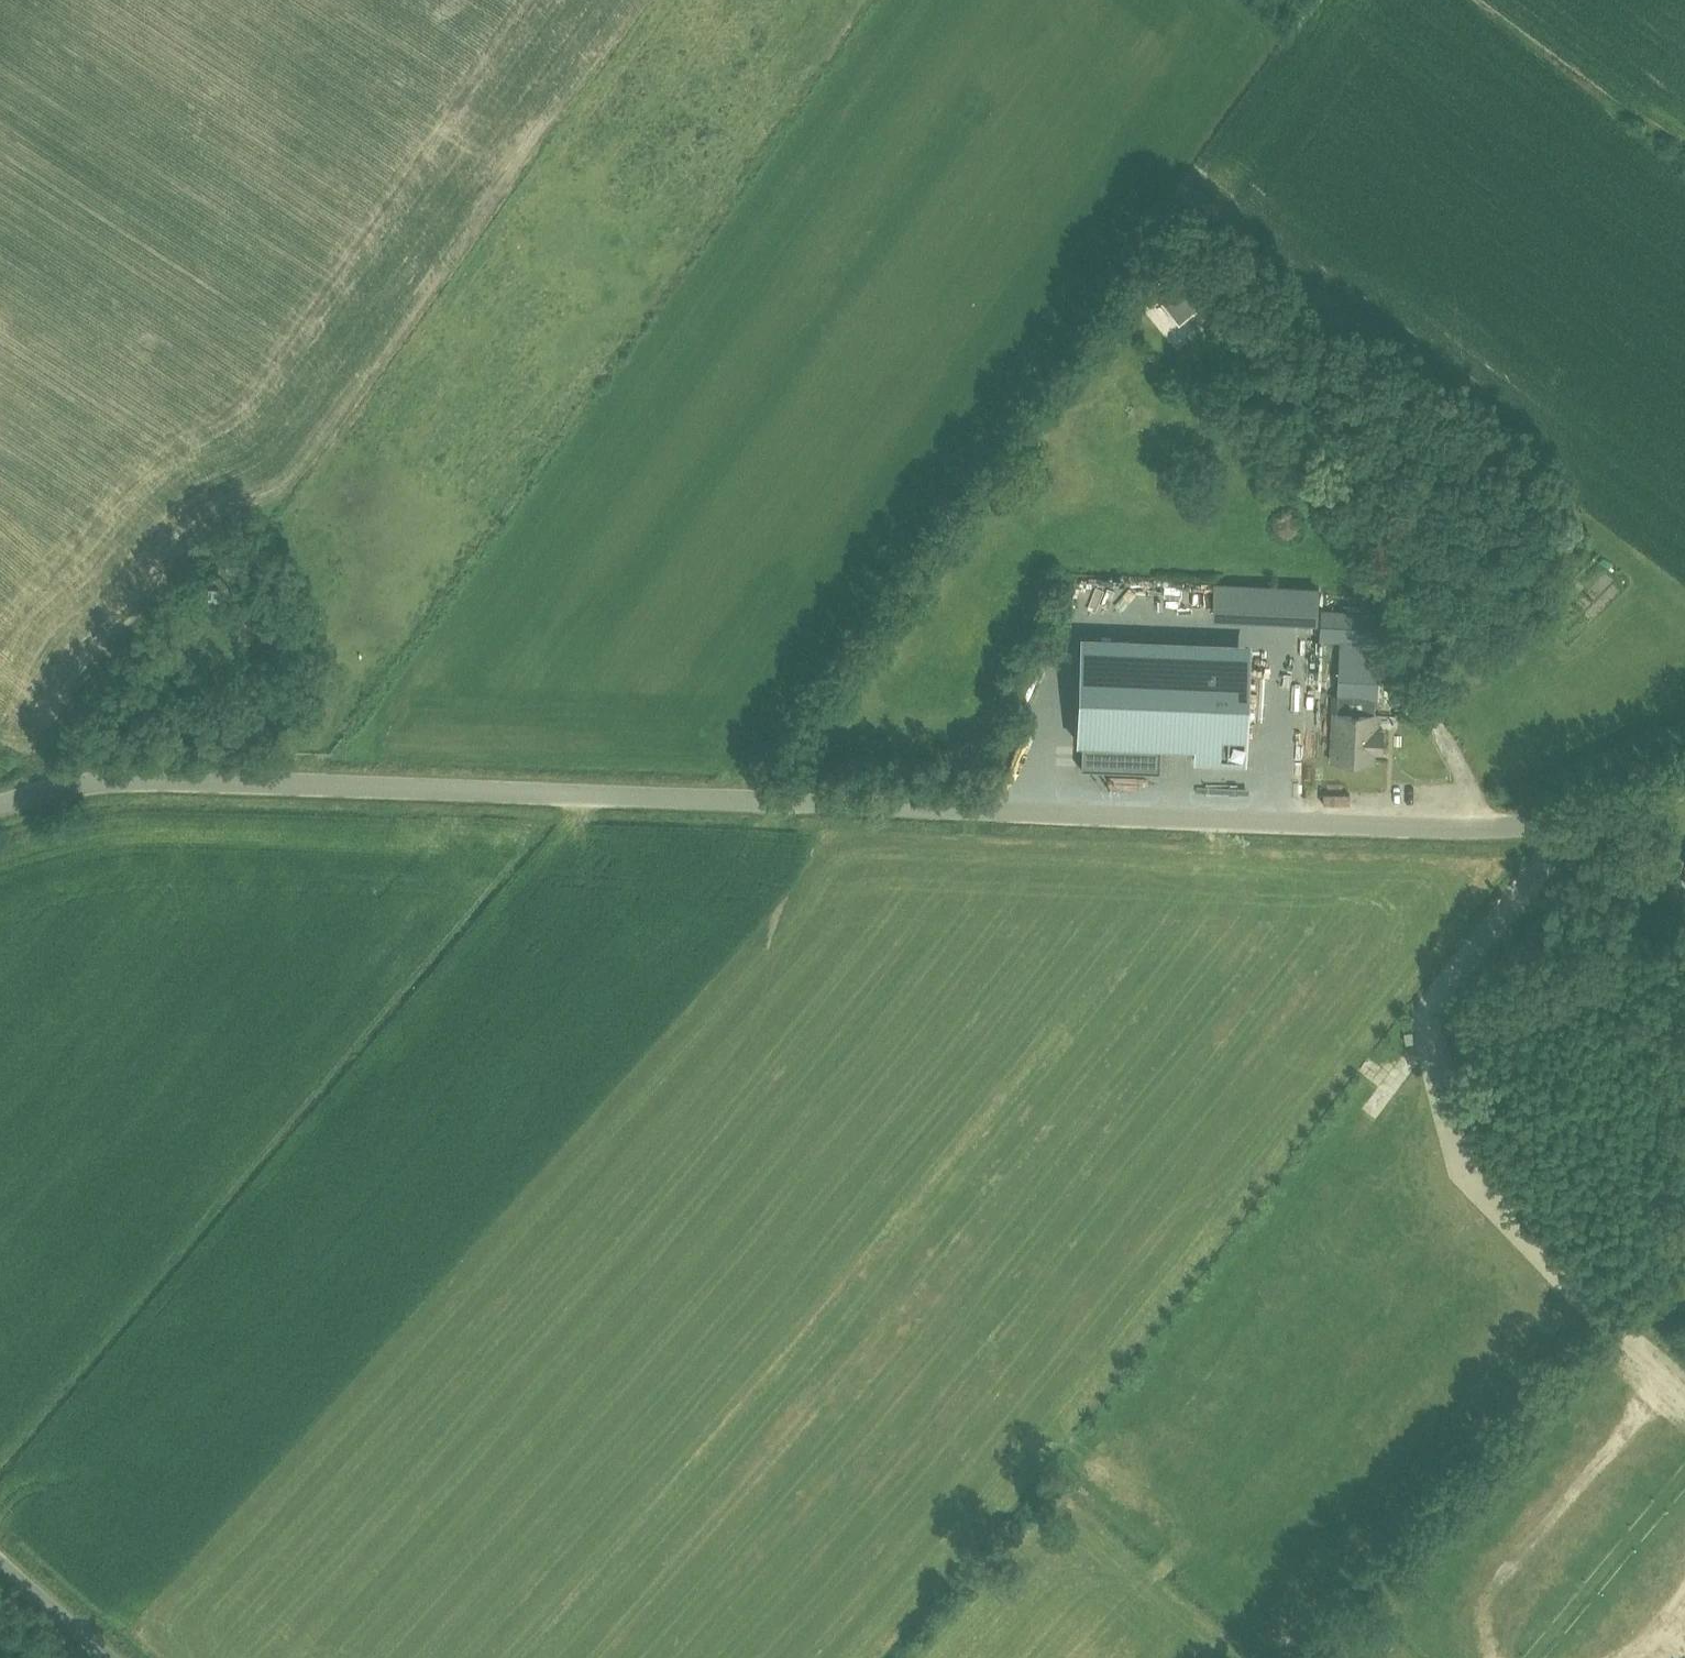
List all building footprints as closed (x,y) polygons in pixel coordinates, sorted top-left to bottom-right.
[(1175,270),(1152,289),(1180,323),(1204,304),(1204,303),(1214,296),(1190,267),(1179,276),(1175,270)] [(1243,623),(1319,622),(1318,590),(1223,592),(1223,611),(1243,611),(1243,623)] [(1363,673),(1380,673),(1383,614),(1370,613),(1370,605),(1349,595),(1323,595),(1322,611),(1321,640),(1340,640),(1337,696),(1332,695),(1332,713),(1333,713),(1331,761),(1360,762),(1363,673)] [(1083,742),(1082,769),(1160,772),(1161,745),(1195,747),(1195,759),(1245,761),(1246,738),(1247,738),(1250,666),(1249,666),(1081,660),(1077,742),(1083,742)] [(1379,698),(1380,673),(1363,673),(1360,762),(1375,763),(1376,753),(1382,753),(1383,730),(1377,730),(1378,714),(1375,714),(1376,698),(1379,698)]
